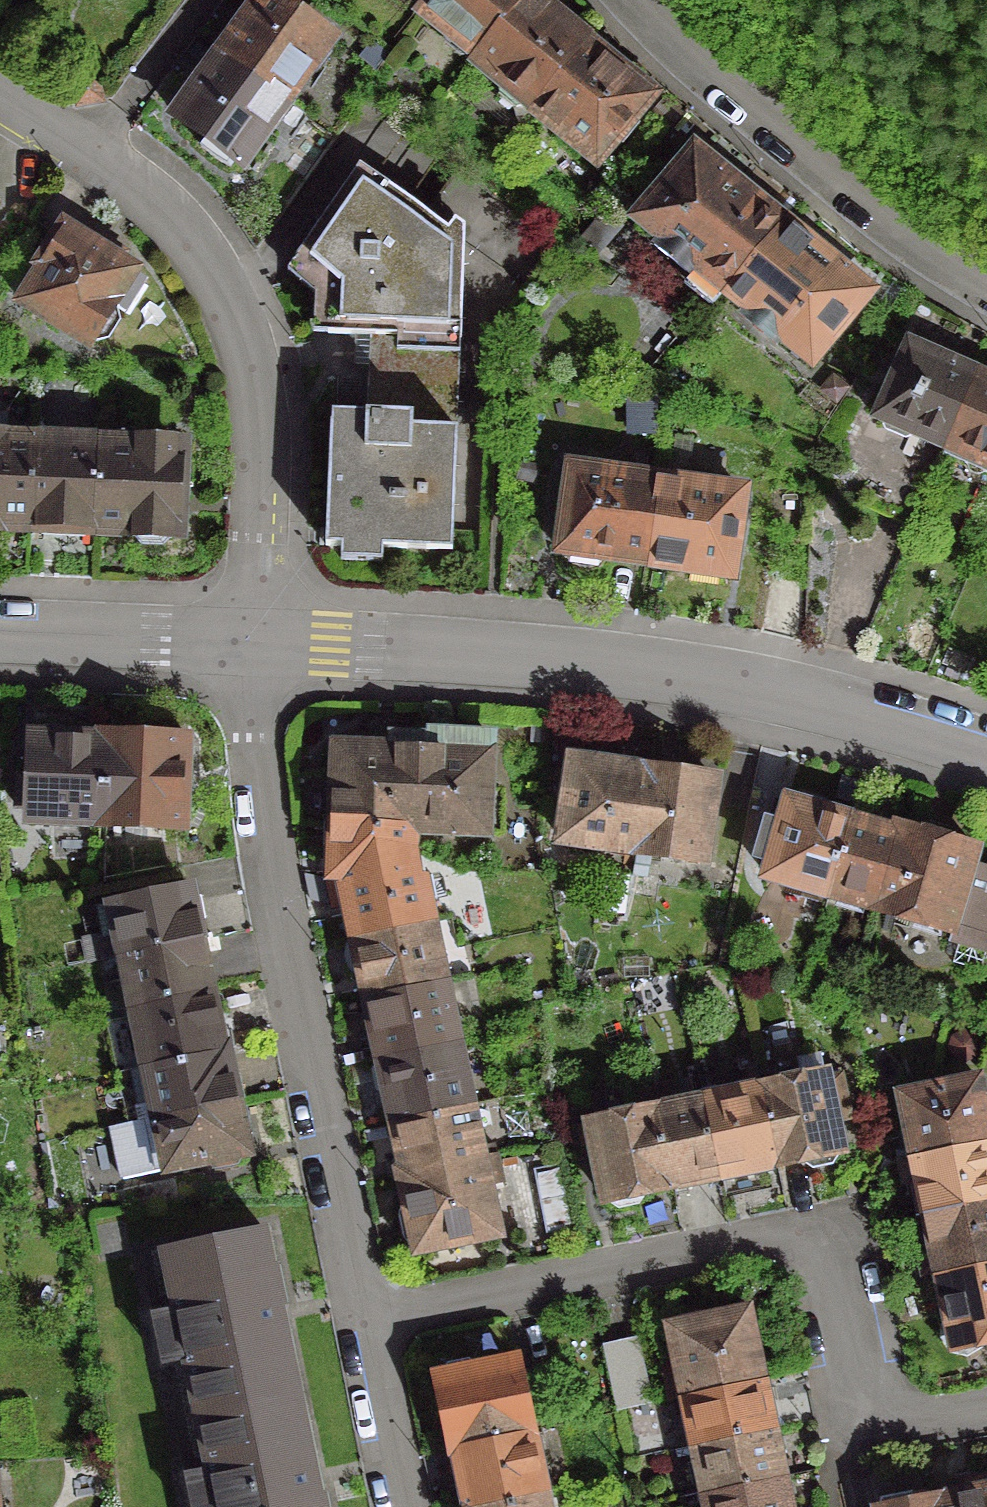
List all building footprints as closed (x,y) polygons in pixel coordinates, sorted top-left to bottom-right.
[(272,0),(254,0),(216,52),(283,102),(328,40),(272,0)] [(422,2),(420,0),(419,0),(412,9),(471,57),(518,0),(423,0),(422,2)] [(471,57),(468,61),(494,82),(493,98),(509,111),(524,107),(527,108),(580,43),(528,0),(518,0),(471,57)] [(646,97),(580,43),(527,108),(525,110),(591,164),(646,97)] [(186,82),(191,86),(169,117),(201,140),(195,148),(225,169),(230,162),(237,167),(283,102),(216,52),(201,72),(196,68),(186,82)] [(716,171),(690,150),(631,221),(721,294),(779,223),(759,206),(762,202),(719,167),(716,171)] [(398,329),(397,346),(460,348),(464,220),(455,214),(448,222),(360,158),(286,266),(314,289),(315,325),(371,328),(398,329)] [(865,292),(779,223),(721,294),(806,364),(865,292)] [(34,267),(38,270),(16,304),(84,347),(86,343),(88,344),(102,339),(139,282),(128,275),(129,272),(116,264),(123,253),(91,234),(85,244),(59,228),(34,267)] [(371,328),(367,406),(414,408),(414,419),(458,421),(460,348),(397,346),(398,329),(371,328)] [(978,362),(906,331),(868,415),(940,447),(978,362)] [(978,362),(940,447),(986,469),(986,367),(978,362)] [(367,406),(332,405),(327,539),(452,544),(458,421),(414,419),(414,408),(367,406)] [(30,532),(32,425),(0,424),(0,530),(30,532)] [(98,428),(32,425),(30,532),(97,535),(98,428)] [(186,431),(98,428),(97,535),(184,537),(186,431)] [(652,469),(568,457),(554,551),(640,564),(652,469)] [(746,481),(652,469),(640,564),(735,577),(746,481)] [(11,805),(24,806),(23,819),(95,822),(99,741),(98,741),(64,740),(64,736),(62,735),(50,731),(38,732),(32,735),(32,739),(27,738),(25,776),(12,776),(11,805)] [(98,741),(99,741),(95,822),(175,826),(178,764),(186,764),(187,744),(179,735),(157,733),(157,741),(98,738),(98,741)] [(339,748),(330,748),(327,824),(403,827),(403,831),(414,831),(416,736),(388,735),(388,750),(377,750),(377,748),(369,739),(347,738),(339,746),(339,748)] [(485,738),(416,736),(414,831),(493,834),(494,794),(482,793),(485,738)] [(642,772),(567,761),(556,842),(631,852),(642,772)] [(709,781),(642,772),(631,852),(698,861),(709,781)] [(750,859),(765,863),(761,877),(823,895),(846,820),(822,813),(822,811),(817,801),(797,795),(787,800),(787,802),(783,802),(776,826),(761,822),(750,859)] [(890,833),(846,820),(823,895),(869,909),(890,833)] [(402,877),(403,831),(403,827),(327,824),(325,877),(402,877)] [(890,833),(869,909),(871,910),(871,911),(945,933),(952,945),(981,954),(986,933),(986,873),(966,867),(971,851),(930,838),(892,827),(890,833)] [(342,904),(349,939),(426,922),(417,877),(402,877),(325,877),(321,877),(328,907),(342,904)] [(183,889),(106,905),(117,957),(193,941),(191,929),(192,929),(197,920),(193,900),(185,895),(184,895),(183,889)] [(349,939),(362,1000),(439,983),(426,922),(349,939)] [(193,941),(117,957),(127,1008),(204,992),(193,941)] [(362,1000),(375,1060),(452,1043),(439,983),(362,1000)] [(127,1008),(140,1069),(216,1053),(216,1052),(220,1051),(228,1049),(225,1032),(212,1030),(218,1023),(213,1002),(205,996),(204,992),(127,1008)] [(372,1092),(381,1098),(383,1097),(388,1123),(466,1107),(452,1043),(375,1060),(376,1063),(374,1063),(368,1072),(372,1092)] [(216,1052),(216,1053),(140,1069),(146,1094),(141,1095),(136,1103),(137,1108),(131,1109),(134,1123),(231,1102),(220,1051),(216,1052)] [(820,1075),(756,1088),(771,1166),(797,1160),(797,1163),(807,1168),(826,1165),(832,1155),(832,1153),(836,1152),(820,1075)] [(973,1081),(896,1096),(908,1158),(985,1141),(973,1081)] [(756,1088),(697,1100),(713,1178),(748,1171),(751,1185),(774,1180),(771,1166),(756,1088)] [(697,1100),(652,1110),(668,1187),(713,1178),(697,1100)] [(237,1155),(242,1154),(231,1102),(134,1123),(106,1129),(117,1180),(201,1162),(201,1163),(209,1171),(232,1167),(238,1157),(237,1155)] [(388,1123),(399,1173),(399,1175),(477,1158),(466,1107),(388,1123)] [(652,1110),(583,1124),(599,1201),(603,1200),(603,1202),(613,1209),(633,1205),(635,1202),(639,1195),(639,1193),(668,1187),(652,1110)] [(985,1141),(908,1158),(894,1161),(899,1185),(913,1182),(921,1216),(986,1202),(986,1148),(985,1141)] [(404,1244),(410,1244),(412,1251),(493,1234),(483,1187),(497,1184),(491,1156),(477,1159),(477,1158),(399,1175),(399,1173),(395,1174),(402,1207),(396,1211),(394,1218),(399,1239),(404,1244)] [(921,1216),(928,1250),(913,1254),(918,1279),(933,1276),(986,1265),(986,1202),(921,1216)] [(160,1251),(194,1416),(291,1397),(273,1307),(278,1306),(271,1269),(265,1270),(257,1232),(160,1251)] [(933,1276),(943,1323),(938,1324),(936,1340),(946,1353),(962,1357),(976,1348),(975,1343),(986,1341),(986,1265),(933,1276)] [(674,1375),(660,1378),(665,1400),(679,1397),(756,1381),(742,1312),(665,1329),(674,1375)] [(633,1342),(599,1348),(612,1410),(645,1404),(633,1342)] [(438,1375),(433,1377),(448,1450),(451,1450),(450,1448),(525,1432),(510,1361),(472,1369),(463,1363),(443,1367),(438,1375)] [(767,1430),(756,1381),(679,1397),(689,1447),(767,1430)] [(318,1497),(312,1498),(291,1397),(194,1416),(213,1506),(320,1506),(318,1497)] [(767,1430),(689,1447),(700,1496),(777,1479),(767,1430)] [(525,1432),(450,1448),(451,1450),(463,1506),(474,1506),(538,1493),(525,1432)] [(978,1476),(984,1506),(986,1506),(986,1474),(978,1476)] [(933,1498),(935,1506),(984,1506),(978,1476),(952,1481),(955,1494),(933,1498)] [(700,1496),(702,1506),(783,1506),(777,1479),(700,1496)] [(538,1493),(474,1506),(541,1506),(538,1493)] [(933,1498),(890,1506),(935,1506),(933,1498)]
